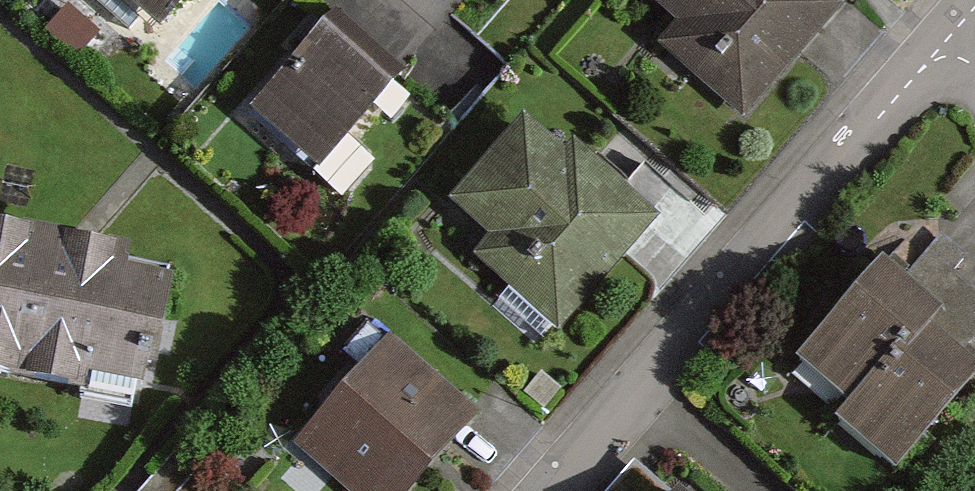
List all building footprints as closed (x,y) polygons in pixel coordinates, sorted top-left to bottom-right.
[(185,0),(122,0),(156,31),(185,0)] [(678,26),(658,49),(743,124),(846,8),(838,0),(649,0),(678,26)] [(314,177),(392,88),(323,28),(245,117),(314,177)] [(556,334),(659,217),(575,143),(565,153),(524,118),(446,207),(487,242),(472,260),(556,334)] [(77,386),(149,397),(168,275),(0,249),(0,393),(74,404),(77,386)] [(939,311),(887,266),(800,368),(852,412),(939,311)] [(974,387),(974,365),(928,325),(842,425),(900,474),(974,387)] [(477,410),(388,338),(296,451),(345,490),(411,490),(477,410)] [(179,447),(142,490),(231,490),(179,447)]
